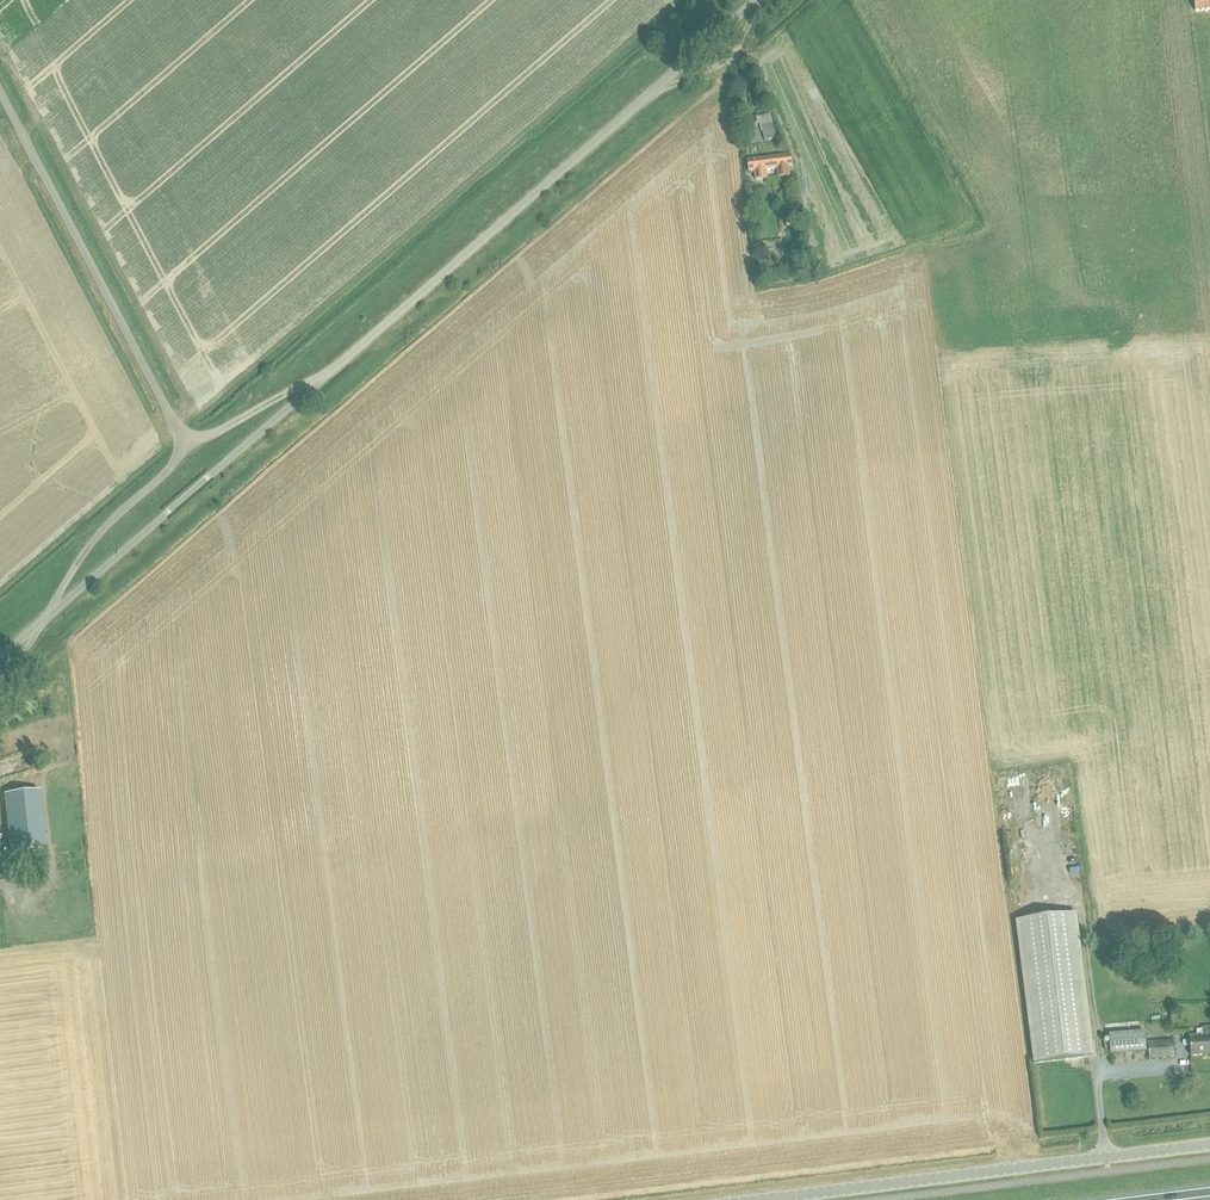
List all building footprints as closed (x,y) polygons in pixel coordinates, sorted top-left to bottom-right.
[(1209,11),(1209,0),(1199,0),(1195,0),(1197,12),(1209,11)] [(777,137),(772,122),(762,125),(766,140),(777,137)] [(754,172),(755,181),(767,179),(766,171),(777,169),(779,178),(789,176),(788,167),(793,167),(791,155),(769,158),(747,161),(749,173),(754,172)] [(757,186),(749,187),(750,194),(758,193),(757,186)] [(785,215),(787,228),(794,227),(792,214),(785,215)] [(792,232),(783,233),(784,243),(793,242),(792,232)] [(11,854),(46,851),(40,791),(4,795),(11,854)] [(1015,921),(1034,1064),(1094,1056),(1080,949),(1075,913),(1015,921)] [(1106,1053),(1143,1053),(1143,1032),(1106,1033),(1106,1053)] [(1190,1036),(1192,1056),(1209,1055),(1209,1035),(1190,1036)] [(1174,1057),(1174,1053),(1173,1040),(1149,1042),(1150,1059),(1174,1057)]
